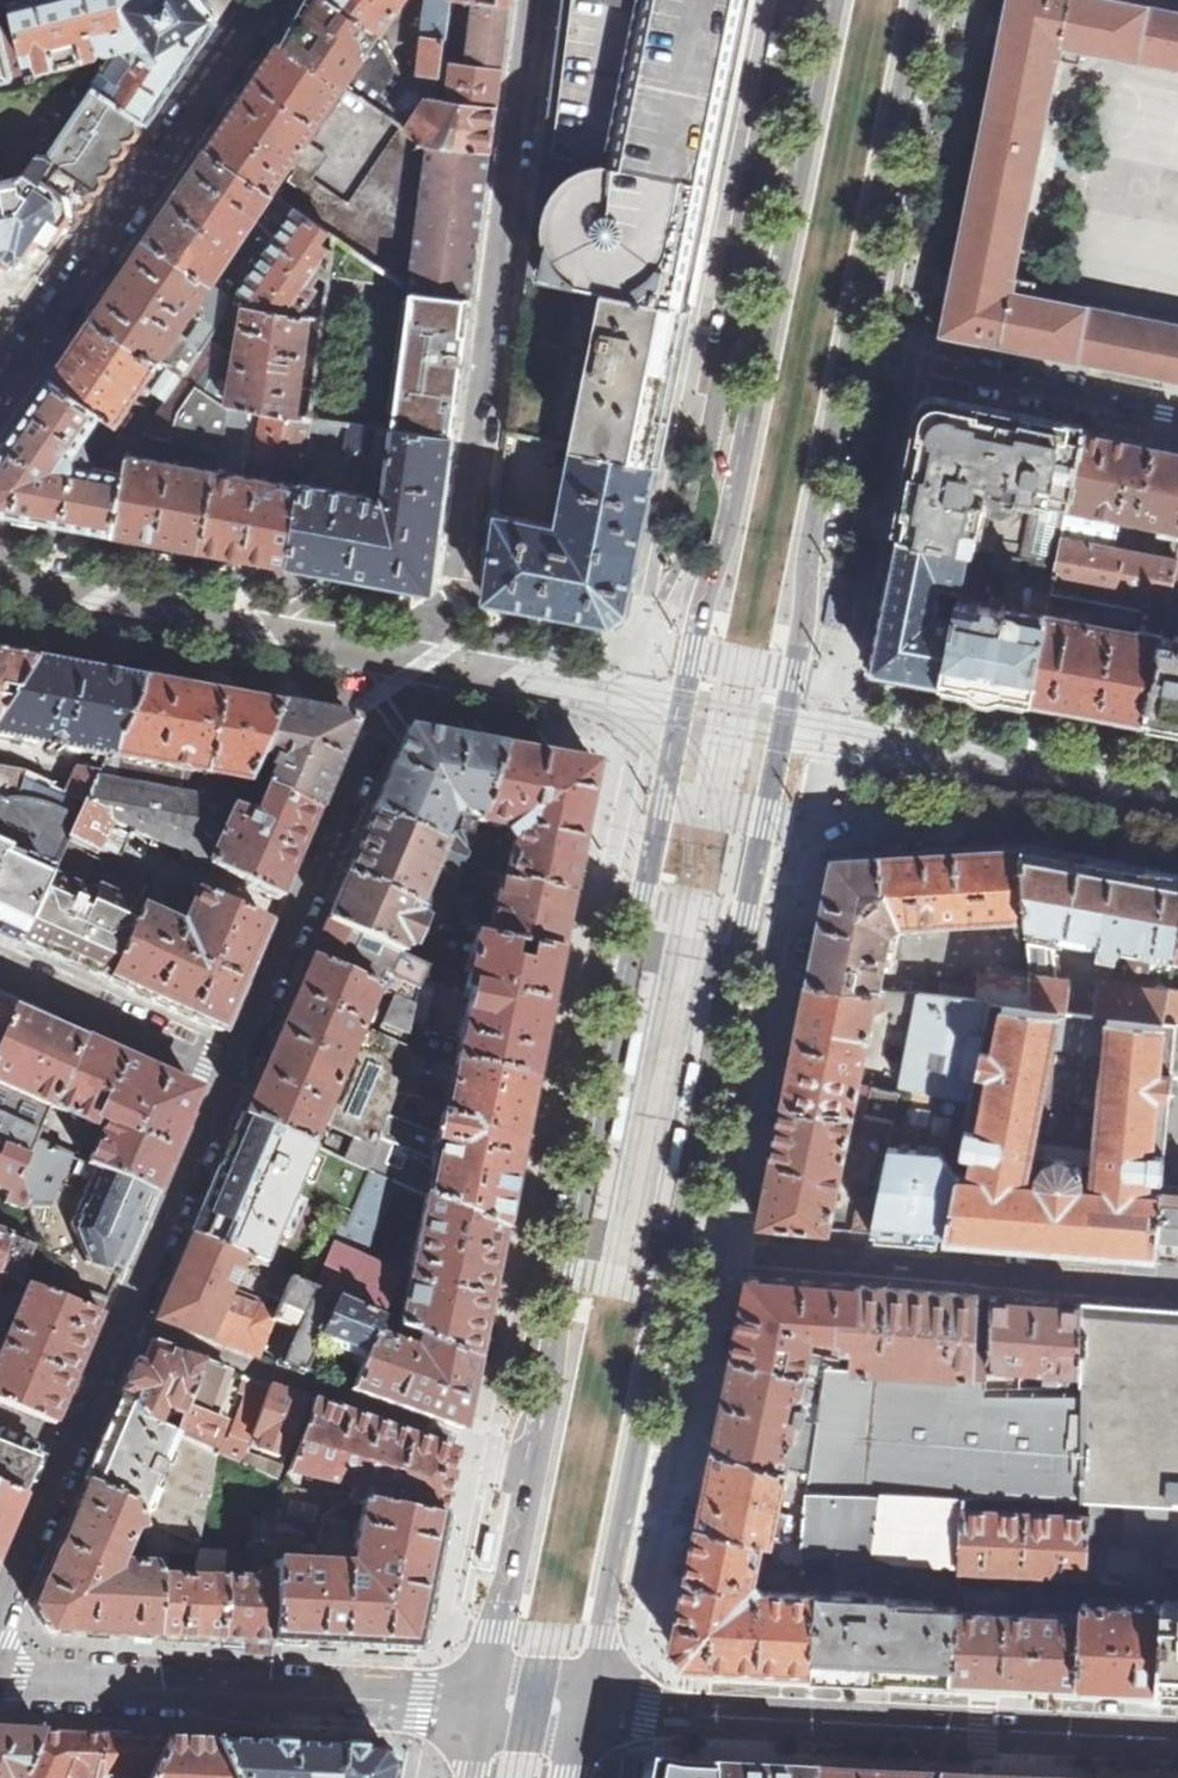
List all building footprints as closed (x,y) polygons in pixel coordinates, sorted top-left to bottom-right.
[(15,1),(33,71),(74,61),(103,54),(104,45),(115,51),(97,82),(149,117),(152,118),(218,19),(218,15),(208,0),(19,0),(15,1)] [(337,0),(310,0),(283,40),(346,83),(346,85),(386,112),(409,79),(381,30),(337,0)] [(376,0),(337,0),(381,30),(394,12),(376,0)] [(394,12),(403,0),(376,0),(394,12)] [(426,36),(446,39),(447,39),(452,0),(430,0),(429,12),(423,11),(421,28),(426,29),(426,36)] [(510,2),(495,0),(452,0),(447,39),(446,39),(444,58),(502,67),(510,2)] [(533,216),(529,273),(689,305),(711,193),(750,0),(562,0),(533,216)] [(1138,4),(1120,0),(1008,0),(1004,21),(981,136),(973,175),(955,264),(952,264),(949,285),(943,310),(946,310),(941,335),(981,343),(982,341),(1070,360),(1083,300),(1035,291),(1037,281),(1015,277),(1058,58),(1081,63),(1083,53),(1126,62),(1138,4)] [(0,5),(0,16),(14,76),(33,71),(15,1),(0,5)] [(1138,4),(1126,62),(1177,73),(1177,12),(1138,4)] [(14,76),(0,16),(0,80),(14,76)] [(426,36),(422,71),(439,72),(438,80),(442,80),(444,58),(446,39),(426,36)] [(208,146),(281,197),(285,191),(278,185),(291,165),(309,139),(346,85),(346,83),(283,40),(281,43),(280,42),(263,67),(208,146)] [(497,105),(502,67),(444,58),(442,80),(438,80),(436,97),(497,105)] [(429,96),(436,97),(438,80),(439,72),(422,71),(417,66),(409,79),(429,96)] [(491,151),(497,105),(436,97),(429,96),(409,79),(386,112),(404,124),(427,142),(491,151)] [(29,259),(49,230),(60,236),(70,221),(74,223),(78,221),(84,213),(84,209),(86,205),(90,205),(96,195),(96,190),(121,153),(126,153),(149,117),(97,82),(52,146),(39,144),(27,163),(0,168),(0,264),(29,259)] [(36,84),(24,87),(26,93),(37,90),(36,84)] [(472,296),(491,151),(427,142),(404,124),(372,172),(415,201),(419,238),(404,236),(311,174),(325,151),(309,139),(291,165),(296,169),(290,180),(299,186),(288,202),(335,234),(348,244),(397,278),(413,289),(472,296)] [(238,356),(228,404),(233,405),(234,403),(260,408),(268,409),(298,415),(310,318),(322,321),(323,316),(300,311),(316,287),(313,284),(320,272),(328,277),(335,234),(288,202),(281,197),(208,146),(148,236),(228,291),(236,280),(230,276),(228,280),(219,273),(226,261),(231,264),(239,253),(234,250),(268,200),(274,203),(266,214),(278,223),(285,214),(291,218),(243,290),(240,303),(247,306),(238,356)] [(228,291),(148,236),(94,315),(184,377),(209,340),(226,316),(232,294),(228,291)] [(348,244),(331,269),(396,286),(397,278),(348,244)] [(689,305),(529,273),(513,395),(508,433),(570,445),(657,460),(660,441),(681,344),(689,305)] [(396,286),(378,424),(398,427),(398,425),(454,433),(472,296),(413,289),(397,278),(396,286)] [(1083,300),(1070,360),(1177,380),(1177,319),(1083,300)] [(144,383),(168,400),(184,377),(94,315),(55,374),(104,408),(102,410),(135,431),(145,433),(162,408),(156,404),(152,409),(139,401),(140,399),(135,396),(144,383)] [(238,356),(209,340),(184,377),(228,404),(238,356)] [(55,374),(0,455),(0,511),(116,532),(131,455),(112,451),(108,470),(86,465),(86,463),(83,462),(82,464),(79,464),(73,453),(102,410),(104,408),(55,374)] [(162,408),(145,433),(135,431),(131,455),(116,532),(201,547),(217,471),(233,405),(228,404),(184,377),(168,400),(162,408)] [(969,548),(1055,564),(1061,537),(1067,505),(1082,430),(943,401),(922,415),(899,534),(969,548)] [(217,471),(244,476),(245,470),(241,470),(245,458),(249,458),(260,408),(234,403),(233,405),(217,471)] [(268,409),(252,477),(303,486),(303,483),(310,433),(312,418),(298,415),(268,409)] [(433,590),(454,433),(398,425),(398,427),(378,424),(313,414),(312,418),(310,433),(350,440),(347,459),(391,465),(387,498),(303,483),(303,486),(292,563),(433,590)] [(1159,526),(1177,529),(1177,449),(1082,430),(1067,505),(1117,516),(1159,526)] [(657,460),(570,445),(556,525),(543,522),(544,520),(533,517),(532,520),(497,512),(485,595),(486,597),(487,599),(488,600),(611,623),(628,612),(657,460)] [(201,547),(292,563),(303,486),(252,477),(244,476),(217,471),(201,547)] [(1111,547),(1117,516),(1067,505),(1061,537),(1111,547)] [(1159,526),(1157,536),(1177,540),(1177,529),(1159,526)] [(969,548),(899,534),(898,539),(874,659),(873,659),(871,670),(944,684),(959,599),(959,597),(946,594),(949,582),(955,583),(955,588),(958,588),(959,584),(962,584),(969,548)] [(1130,608),(1166,615),(1171,587),(1176,561),(1111,547),(1061,537),(1055,564),(1050,593),(1109,604),(1130,608)] [(1055,564),(969,548),(962,584),(959,597),(959,599),(980,603),(987,562),(997,564),(996,569),(1011,572),(1005,608),(1046,615),(1050,593),(1055,564)] [(1171,587),(1166,615),(1165,617),(1177,620),(1177,588),(1171,587)] [(1166,615),(1130,608),(1127,622),(1136,624),(1135,633),(1086,624),(1088,615),(1106,618),(1109,604),(1050,593),(1046,615),(1029,699),(1089,711),(1146,722),(1162,636),(1165,617),(1166,615)] [(980,603),(959,599),(944,684),(985,692),(1029,699),(1046,615),(1005,608),(997,606),(998,602),(991,601),(991,605),(980,603)] [(1177,728),(1177,646),(1170,644),(1171,638),(1162,636),(1146,722),(1177,728)] [(32,660),(0,654),(0,712),(32,660)] [(86,801),(99,773),(117,757),(143,681),(32,660),(0,712),(0,737),(94,753),(81,769),(77,768),(66,794),(86,801)] [(134,832),(207,865),(233,805),(239,808),(250,782),(256,769),(260,758),(282,706),(143,681),(117,757),(99,773),(86,801),(110,812),(110,819),(113,823),(134,832)] [(250,782),(317,812),(353,728),(354,723),(353,721),(352,719),(349,718),(282,706),(260,758),(267,761),(262,772),(256,769),(250,782)] [(460,811),(481,815),(502,746),(408,729),(372,814),(445,844),(450,831),(445,829),(447,826),(449,826),(451,822),(450,821),(452,817),(460,811)] [(506,879),(572,892),(597,764),(502,746),(481,815),(478,823),(508,829),(514,835),(506,879)] [(1148,758),(1146,768),(1177,774),(1177,764),(1148,758)] [(0,768),(0,846),(53,870),(86,801),(66,794),(51,789),(53,785),(21,772),(0,768)] [(317,812),(250,782),(239,808),(233,805),(207,865),(210,867),(279,900),(317,812)] [(53,870),(21,940),(108,978),(138,904),(100,888),(90,891),(84,889),(101,850),(109,855),(106,863),(123,868),(126,862),(122,860),(133,835),(134,832),(113,823),(110,819),(110,812),(86,801),(53,870)] [(445,844),(372,814),(346,877),(418,908),(446,921),(463,871),(466,860),(467,858),(443,850),(445,844)] [(1162,817),(1160,829),(1177,832),(1177,820),(1162,817)] [(208,872),(210,867),(207,865),(134,832),(133,835),(153,843),(151,847),(208,872)] [(452,847),(445,844),(443,850),(467,858),(474,837),(462,833),(456,836),(452,847)] [(881,852),(901,923),(916,922),(926,921),(986,918),(1007,917),(1023,916),(1030,916),(1025,843),(881,852)] [(1053,934),(1104,944),(1156,954),(1177,958),(1177,956),(1177,871),(1105,858),(1025,843),(1030,916),(1030,924),(1031,929),(1032,930),(1053,934)] [(0,846),(0,932),(21,940),(53,870),(0,846)] [(891,931),(901,923),(881,852),(833,855),(807,982),(880,989),(891,931)] [(463,871),(471,872),(474,862),(466,860),(463,871)] [(559,951),(572,892),(506,879),(471,872),(463,871),(446,921),(444,928),(472,934),(559,951)] [(418,908),(346,877),(327,921),(402,954),(406,945),(415,948),(426,920),(415,915),(418,908)] [(163,914),(138,904),(108,978),(107,980),(223,1032),(269,923),(176,882),(163,914)] [(1007,917),(986,918),(987,926),(1008,925),(1007,917)] [(402,954),(327,921),(312,957),(418,1003),(434,966),(432,965),(405,953),(404,955),(402,954)] [(1030,974),(1060,976),(1059,945),(1056,946),(1053,934),(1032,930),(1030,974)] [(458,1018),(450,1063),(454,1064),(533,1077),(559,951),(472,934),(465,976),(460,975),(452,1017),(458,1018)] [(1156,954),(1104,944),(1103,950),(1112,952),(1113,949),(1120,951),(1117,969),(1152,976),(1156,954)] [(418,1003),(312,957),(294,998),(360,1027),(378,988),(386,991),(384,996),(393,1000),(378,1036),(401,1046),(418,1003)] [(980,973),(977,996),(991,998),(991,1001),(1028,1005),(1030,978),(980,973)] [(1030,978),(1028,1005),(1067,1010),(1074,978),(1060,976),(1030,974),(1030,978)] [(1094,1013),(1166,1021),(1171,992),(1100,981),(1094,1013)] [(880,989),(807,982),(783,1106),(853,1113),(859,1114),(895,1119),(900,1093),(900,1092),(859,1085),(868,1041),(872,1042),(874,1031),(871,1031),(874,1013),(877,1014),(886,1009),(902,1010),(906,991),(880,989)] [(923,992),(935,993),(936,985),(924,984),(923,992)] [(1177,1023),(1177,990),(1172,989),(1171,992),(1166,1021),(1177,1023)] [(901,1085),(971,1101),(991,1001),(991,998),(977,996),(935,993),(923,992),(906,991),(902,1010),(900,1022),(914,1024),(901,1085)] [(405,1048),(401,1046),(378,1036),(360,1027),(294,998),(244,1116),(320,1149),(323,1149),(371,1169),(397,1092),(404,1074),(410,1056),(411,1055),(404,1052),(405,1048)] [(1072,1011),(1088,1013),(1090,1001),(1075,999),(1072,1011)] [(951,1209),(946,1234),(952,1234),(952,1232),(965,1234),(965,1235),(1037,1241),(1037,1244),(1039,1246),(1063,1248),(1066,1246),(1066,1244),(1159,1251),(1164,1190),(1152,1189),(1153,1174),(1165,1175),(1172,1094),(1177,1023),(1166,1021),(1094,1013),(1088,1013),(1072,1011),(1067,1010),(1028,1005),(991,1001),(971,1101),(970,1107),(962,1149),(974,1151),(972,1165),(959,1163),(951,1209)] [(12,1008),(0,1003),(0,1036),(12,1008)] [(82,1039),(12,1008),(0,1036),(0,1141),(5,1143),(32,1154),(37,1143),(40,1135),(48,1115),(52,1108),(82,1039)] [(78,1154),(75,1160),(154,1193),(175,1144),(198,1090),(143,1067),(82,1039),(52,1108),(91,1127),(95,1126),(96,1122),(105,1126),(91,1160),(78,1154)] [(533,1077),(454,1064),(445,1111),(437,1109),(430,1143),(438,1145),(427,1195),(503,1229),(533,1077)] [(900,1092),(900,1093),(970,1107),(971,1101),(901,1085),(900,1092)] [(900,1093),(895,1119),(892,1134),(891,1139),(961,1153),(962,1149),(970,1107),(900,1093)] [(853,1113),(783,1106),(771,1164),(759,1223),(801,1227),(830,1230),(853,1113)] [(892,1134),(895,1119),(859,1114),(857,1127),(892,1134)] [(48,1115),(40,1135),(47,1138),(55,1118),(48,1115)] [(320,1149),(244,1116),(214,1187),(198,1223),(194,1233),(270,1264),(270,1266),(293,1277),(315,1286),(343,1227),(348,1229),(373,1172),(373,1171),(371,1169),(323,1149),(320,1149)] [(961,1153),(891,1139),(879,1197),(896,1200),(898,1205),(892,1235),(905,1235),(920,1237),(925,1205),(951,1209),(959,1163),(961,1153)] [(11,1190),(6,1203),(26,1210),(29,1202),(21,1178),(32,1154),(5,1143),(0,1156),(0,1186),(11,1190)] [(73,1158),(37,1143),(32,1154),(21,1178),(29,1202),(32,1213),(50,1209),(73,1158)] [(62,1283),(107,1302),(154,1193),(75,1160),(73,1158),(50,1209),(32,1213),(37,1231),(41,1232),(62,1283)] [(412,1197),(415,1190),(373,1172),(348,1229),(343,1227),(315,1286),(338,1297),(380,1315),(396,1276),(363,1260),(393,1188),(412,1197)] [(1177,1257),(1177,1189),(1164,1188),(1164,1190),(1159,1251),(1159,1255),(1177,1257)] [(477,1359),(503,1229),(427,1195),(414,1260),(411,1259),(410,1265),(413,1266),(401,1326),(477,1359)] [(860,1195),(853,1231),(872,1233),(879,1197),(860,1195)] [(896,1200),(879,1197),(872,1233),(892,1235),(898,1205),(896,1200)] [(925,1205),(920,1237),(945,1239),(946,1234),(951,1209),(925,1205)] [(21,1282),(34,1246),(0,1232),(0,1274),(21,1282)] [(270,1264),(194,1233),(156,1319),(210,1339),(237,1286),(229,1283),(237,1269),(245,1272),(251,1259),(270,1267),(270,1266),(270,1264)] [(237,1286),(210,1339),(257,1356),(273,1320),(293,1277),(270,1266),(270,1267),(251,1259),(245,1272),(237,1286)] [(54,1424),(78,1369),(101,1313),(21,1282),(0,1274),(0,1283),(9,1286),(8,1288),(25,1294),(10,1328),(6,1327),(3,1333),(8,1335),(0,1353),(0,1403),(54,1424)] [(861,1315),(864,1285),(860,1285),(860,1286),(851,1285),(843,1283),(750,1275),(749,1275),(748,1276),(733,1352),(807,1368),(811,1351),(816,1332),(839,1337),(841,1313),(861,1315)] [(293,1277),(273,1320),(295,1328),(280,1365),(303,1373),(319,1338),(338,1297),(315,1286),(293,1277)] [(977,1376),(983,1295),(867,1286),(864,1285),(861,1315),(841,1313),(839,1337),(851,1340),(851,1350),(856,1351),(854,1366),(977,1376)] [(993,1359),(999,1296),(983,1295),(977,1376),(975,1387),(991,1387),(993,1359)] [(1088,1367),(1090,1304),(999,1296),(993,1359),(1029,1362),(1046,1364),(1051,1364),(1088,1367)] [(338,1297),(319,1338),(364,1355),(379,1317),(380,1315),(338,1297)] [(1092,1499),(1175,1504),(1177,1505),(1177,1310),(1090,1304),(1088,1367),(1087,1388),(1049,1387),(1029,1386),(991,1387),(975,1387),(977,1376),(854,1366),(841,1365),(830,1365),(826,1380),(805,1375),(807,1368),(733,1352),(725,1393),(718,1424),(714,1443),(787,1464),(809,1470),(806,1487),(881,1490),(967,1495),(1083,1502),(1082,1498),(1092,1499)] [(462,1428),(477,1359),(401,1326),(379,1317),(364,1355),(351,1389),(462,1428)] [(169,1407),(180,1412),(201,1361),(147,1342),(124,1396),(128,1398),(139,1420),(153,1425),(159,1407),(169,1407)] [(830,1365),(841,1365),(843,1346),(838,1346),(837,1356),(811,1351),(807,1368),(805,1375),(826,1380),(830,1365)] [(1029,1362),(993,1359),(991,1387),(1029,1386),(1029,1362)] [(222,1455),(244,1464),(248,1452),(254,1434),(270,1387),(252,1380),(230,1443),(217,1438),(223,1422),(211,1417),(229,1371),(201,1361),(180,1412),(171,1432),(170,1434),(222,1455)] [(1088,1367),(1051,1364),(1050,1369),(1049,1387),(1087,1388),(1088,1367)] [(284,1445),(291,1447),(307,1399),(271,1386),(270,1387),(254,1434),(266,1438),(262,1449),(281,1456),(284,1445)] [(128,1398),(124,1396),(117,1413),(101,1450),(88,1481),(137,1500),(146,1528),(150,1540),(154,1551),(157,1561),(170,1561),(171,1550),(202,1552),(202,1549),(207,1526),(222,1455),(170,1434),(171,1432),(153,1425),(139,1420),(128,1398)] [(444,1517),(449,1491),(456,1452),(335,1409),(313,1401),(289,1473),(353,1484),(349,1497),(362,1500),(444,1517)] [(787,1464),(714,1443),(698,1522),(765,1537),(772,1539),(777,1512),(781,1497),(787,1464)] [(25,1495),(39,1459),(0,1444),(0,1484),(25,1495)] [(244,1464),(280,1480),(285,1466),(248,1452),(244,1464)] [(786,1498),(806,1501),(806,1497),(806,1487),(809,1470),(787,1464),(781,1497),(786,1498)] [(137,1500),(88,1481),(33,1606),(49,1633),(158,1639),(163,1575),(160,1568),(158,1564),(121,1563),(134,1531),(146,1528),(137,1500)] [(4,1543),(25,1495),(0,1484),(0,1541),(4,1543)] [(278,1557),(304,1558),(304,1536),(319,1536),(321,1509),(360,1511),(362,1500),(349,1497),(324,1492),(324,1494),(285,1488),(283,1512),(278,1557)] [(881,1490),(880,1498),(872,1552),(890,1555),(890,1557),(944,1563),(962,1565),(966,1509),(967,1495),(881,1490)] [(880,1498),(806,1497),(806,1501),(805,1516),(804,1547),(803,1551),(872,1552),(880,1498)] [(789,1514),(805,1516),(806,1501),(786,1498),(785,1504),(790,1505),(789,1514)] [(1089,1538),(1172,1543),(1175,1504),(1092,1499),(1091,1515),(1089,1538)] [(342,1648),(416,1652),(444,1517),(362,1500),(360,1511),(353,1544),(363,1548),(373,1549),(370,1561),(347,1560),(342,1648)] [(1175,1504),(1172,1543),(1169,1565),(1177,1565),(1177,1505),(1175,1504)] [(988,1571),(1024,1572),(1026,1512),(966,1509),(962,1565),(962,1569),(988,1571)] [(222,1641),(272,1644),(276,1559),(278,1557),(283,1512),(264,1512),(264,1523),(255,1523),(254,1543),(252,1543),(252,1566),(271,1568),(271,1575),(251,1574),(251,1582),(244,1582),(243,1556),(236,1556),(238,1538),(207,1526),(202,1549),(227,1550),(226,1569),(225,1579),(222,1641)] [(777,1512),(772,1539),(779,1541),(804,1547),(805,1516),(789,1514),(777,1512)] [(1087,1575),(1089,1538),(1091,1515),(1026,1512),(1024,1572),(1087,1575)] [(684,1663),(812,1669),(816,1592),(763,1590),(756,1580),(765,1537),(698,1522),(687,1576),(688,1576),(672,1648),(684,1663)] [(154,1551),(150,1540),(142,1543),(145,1553),(154,1551)] [(199,1567),(226,1569),(227,1550),(202,1549),(202,1552),(199,1567)] [(342,1648),(347,1560),(304,1558),(278,1557),(276,1559),(272,1644),(342,1648)] [(909,1673),(953,1675),(958,1611),(959,1611),(960,1587),(962,1569),(962,1565),(944,1563),(943,1571),(890,1569),(890,1592),(862,1591),(862,1582),(853,1581),(853,1591),(843,1590),(843,1584),(831,1584),(830,1589),(816,1589),(816,1592),(812,1669),(836,1671),(836,1670),(855,1671),(909,1673)] [(163,1575),(158,1639),(222,1641),(225,1579),(208,1578),(208,1580),(169,1578),(169,1575),(165,1567),(160,1568),(163,1575)] [(988,1571),(962,1569),(960,1587),(986,1588),(988,1571)] [(1165,1602),(1172,1603),(1173,1592),(1176,1592),(1177,1572),(1167,1572),(1165,1602)] [(1085,1601),(1128,1603),(1129,1581),(1086,1579),(1086,1592),(1085,1601)] [(1010,1589),(986,1588),(960,1587),(959,1611),(1007,1613),(1008,1592),(1010,1592),(1010,1589)] [(1032,1614),(1082,1616),(1084,1601),(1085,1601),(1086,1592),(1030,1590),(1030,1593),(1032,1594),(1032,1614)] [(1159,1687),(1164,1605),(1128,1603),(1085,1601),(1084,1601),(1082,1616),(1077,1682),(1102,1683),(1138,1685),(1159,1687)] [(1164,1605),(1159,1687),(1177,1688),(1177,1605),(1164,1605)] [(1007,1613),(959,1611),(958,1611),(953,1675),(1077,1682),(1082,1616),(1032,1614),(1007,1613)] [(44,1732),(0,1730),(0,1777),(25,1777),(44,1732)] [(102,1774),(104,1735),(44,1732),(25,1777),(101,1777),(102,1774)] [(167,1738),(104,1735),(102,1774),(101,1777),(150,1777),(167,1738)] [(150,1777),(228,1777),(213,1740),(167,1738),(150,1777)] [(393,1771),(394,1768),(393,1765),(383,1752),(381,1750),(378,1749),(213,1740),(228,1777),(392,1777),(393,1771)] [(708,1767),(649,1764),(647,1777),(707,1777),(708,1767)] [(806,1772),(708,1767),(707,1777),(805,1777),(806,1772)]
